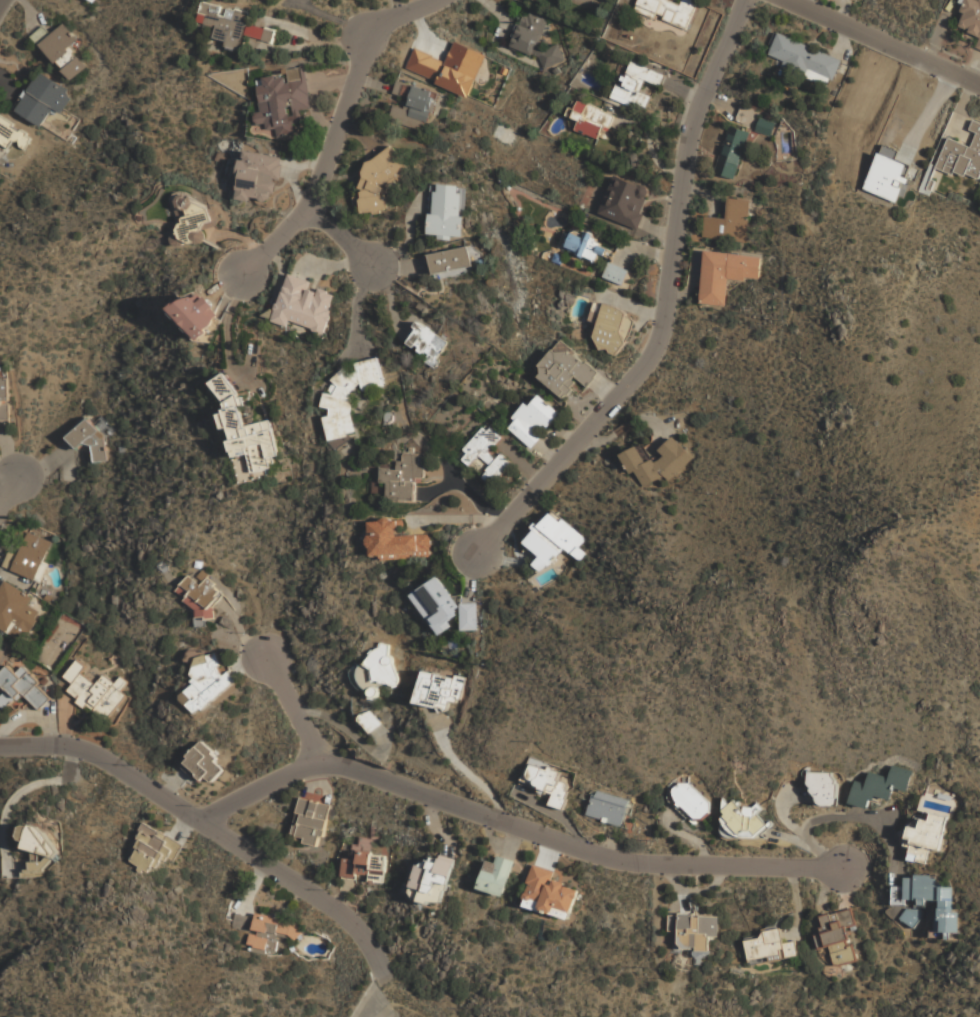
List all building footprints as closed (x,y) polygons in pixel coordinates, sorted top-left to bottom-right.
[(698,0),(682,0),(680,4),(670,0),(637,0),(633,10),(688,29),(698,0)] [(959,16),(962,18),(959,25),(979,35),(979,0),(966,0),(959,16)] [(250,13),(204,3),(199,24),(216,28),(212,42),(241,49),(242,45),(274,52),(279,31),(247,24),(250,13)] [(558,67),(563,52),(540,44),(549,20),(523,11),(509,49),(558,67)] [(39,45),(73,81),(89,66),(72,48),(81,41),(64,22),(39,45)] [(777,34),(769,56),(835,79),(842,57),(777,34)] [(405,70),(469,96),(486,55),(454,41),(446,61),(414,48),(405,70)] [(664,76),(630,59),(613,95),(644,110),(651,96),(641,91),(647,80),(660,86),(664,76)] [(37,72),(16,112),(43,126),(52,108),(62,113),(74,90),(37,72)] [(304,76),(255,81),(261,128),(276,126),(277,135),(294,133),(291,110),(307,108),(304,76)] [(388,120),(424,131),(436,91),(400,81),(388,120)] [(611,121),(586,98),(571,115),(581,123),(578,126),(594,140),(611,121)] [(4,155),(12,142),(25,150),(35,134),(0,113),(0,152),(4,155)] [(756,129),(771,135),(775,122),(760,117),(756,129)] [(979,181),(979,122),(973,120),(970,129),(976,131),(971,145),(949,137),(938,167),(979,181)] [(749,130),(729,125),(716,172),(736,178),(749,130)] [(354,171),(365,189),(353,196),(366,219),(391,204),(383,190),(411,173),(395,147),(354,171)] [(235,197),(274,204),(282,158),(243,151),(235,197)] [(640,227),(650,186),(611,176),(601,217),(640,227)] [(433,184),(431,236),(463,237),(465,186),(433,184)] [(177,246),(206,246),(206,221),(211,221),(211,197),(177,196),(177,246)] [(751,200),(730,198),(727,219),(706,216),(703,238),(746,243),(751,200)] [(603,248),(600,247),(603,240),(573,229),(565,250),(598,262),(603,248)] [(429,254),(433,274),(472,266),(468,246),(429,254)] [(706,251),(701,304),(726,306),(729,277),(759,280),(761,256),(706,251)] [(603,275),(621,285),(628,270),(610,261),(603,275)] [(311,280),(288,272),(271,318),(322,336),(337,293),(320,287),(319,291),(309,288),(311,280)] [(191,339),(221,323),(204,290),(174,305),(191,339)] [(638,318),(598,297),(586,321),(586,322),(578,336),(618,357),(638,318)] [(407,346),(438,360),(449,337),(417,322),(407,346)] [(534,372),(563,399),(580,380),(587,386),(600,372),(563,340),(534,372)] [(385,384),(379,359),(329,372),(334,390),(321,394),(333,440),(359,433),(348,391),(363,387),(363,390),(385,384)] [(272,419),(247,425),(240,394),(228,372),(211,381),(224,406),(225,411),(220,414),(223,429),(228,428),(234,457),(248,454),(251,466),(254,472),(273,468),(271,459),(280,454),(272,419)] [(9,379),(0,379),(0,420),(8,420),(9,379)] [(532,449),(562,414),(538,393),(508,428),(532,449)] [(94,461),(109,459),(103,429),(105,429),(104,422),(70,428),(74,447),(91,443),(94,461)] [(510,464),(492,449),(503,436),(487,423),(458,457),(472,468),(476,463),(485,470),(481,475),(493,484),(510,464)] [(622,452),(627,466),(639,479),(642,487),(673,476),(693,458),(675,437),(671,438),(660,448),(663,455),(662,456),(648,461),(642,455),(639,446),(622,452)] [(416,482),(426,482),(426,453),(401,453),(400,469),(381,468),(381,484),(387,484),(386,501),(415,502),(416,482)] [(564,548),(578,561),(585,554),(578,547),(584,540),(552,510),(534,529),(535,530),(524,542),(539,556),(530,566),(539,574),(564,548)] [(429,534),(399,535),(398,520),(368,521),(370,556),(381,556),(381,560),(430,557),(429,534)] [(37,580),(50,540),(27,533),(19,555),(8,551),(2,568),(37,580)] [(226,593),(205,576),(199,583),(189,575),(174,593),(206,619),(226,593)] [(461,630),(477,630),(476,603),(461,603),(458,606),(438,576),(411,594),(437,636),(450,628),(449,620),(460,613),(461,630)] [(3,580),(0,586),(0,630),(21,642),(39,612),(27,605),(32,597),(3,580)] [(80,624),(60,613),(35,659),(55,670),(80,624)] [(236,681),(227,671),(226,672),(209,653),(189,671),(198,680),(180,696),(197,716),(236,681)] [(106,720),(124,694),(121,692),(127,682),(119,676),(115,682),(103,674),(96,684),(81,673),(86,666),(76,659),(64,677),(73,683),(67,691),(78,698),(77,700),(106,720)] [(7,690),(0,697),(0,706),(4,711),(22,693),(38,710),(51,697),(22,667),(16,673),(9,666),(0,674),(0,683),(7,690)] [(464,679),(422,670),(415,703),(447,711),(449,701),(459,703),(464,679)] [(200,783),(205,777),(212,783),(226,767),(200,743),(180,765),(200,783)] [(561,809),(568,783),(557,781),(559,771),(526,763),(521,782),(540,787),(539,791),(552,794),(549,805),(561,809)] [(912,770),(891,765),(888,777),(869,772),(866,783),(854,781),(848,804),(869,809),(872,796),(889,800),(893,788),(907,791),(912,770)] [(811,805),(836,805),(836,772),(810,773),(811,805)] [(712,806),(682,778),(665,796),(696,824),(712,806)] [(587,817),(621,825),(628,799),(593,791),(587,817)] [(757,814),(761,810),(750,797),(738,808),(732,801),(722,811),(725,815),(720,820),(745,847),(768,825),(757,814)] [(320,847),(329,804),(299,798),(292,835),(304,837),(303,844),(320,847)] [(946,817),(930,813),(928,821),(921,819),(918,829),(909,826),(905,840),(939,849),(946,817)] [(171,839),(144,824),(129,851),(135,855),(131,862),(141,867),(139,869),(147,874),(152,865),(156,868),(163,854),(167,856),(173,846),(169,843),(171,839)] [(53,860),(51,831),(31,825),(23,826),(19,839),(26,840),(23,849),(45,855),(43,861),(28,862),(29,871),(21,871),(19,878),(43,876),(42,868),(48,867),(47,863),(52,863),(53,860)] [(341,877),(357,879),(358,876),(376,877),(375,880),(383,881),(386,854),(354,851),(353,859),(343,858),(341,877)] [(443,905),(453,858),(439,855),(437,863),(417,859),(409,898),(443,905)] [(505,896),(513,860),(497,856),(495,862),(485,860),(479,890),(505,896)] [(569,920),(578,889),(552,881),(555,871),(533,864),(521,905),(569,920)] [(935,932),(957,933),(958,912),(951,912),(952,886),(935,886),(936,876),(904,876),(904,886),(894,886),(893,904),(906,905),(906,900),(918,900),(917,907),(924,908),(924,900),(936,900),(935,932)] [(817,915),(821,934),(817,935),(819,949),(830,947),(834,966),(855,962),(848,925),(853,925),(850,909),(817,915)] [(231,928),(250,931),(253,917),(233,914),(231,928)] [(274,951),(277,934),(298,938),(301,925),(255,915),(251,932),(249,931),(246,946),(274,951)] [(671,949),(692,950),(692,958),(695,958),(695,964),(707,965),(707,936),(717,936),(717,915),(677,915),(677,924),(671,924),(671,949)] [(748,964),(768,961),(798,957),(795,941),(782,943),(779,928),(761,931),(762,936),(745,938),(748,964)]
